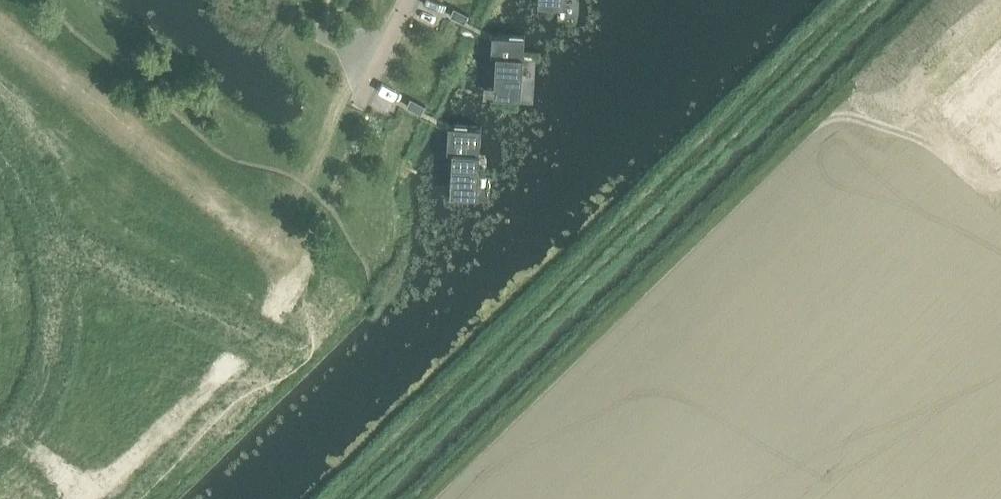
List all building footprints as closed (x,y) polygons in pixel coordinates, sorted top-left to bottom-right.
[(537,7),(565,8),(565,2),(565,0),(538,0),(537,7)] [(454,7),(450,16),(464,23),(468,14),(454,7)] [(497,36),(493,92),(493,98),(520,100),(524,38),(497,36)] [(944,112),(998,167),(1000,164),(1000,56),(944,112)] [(410,98),(406,106),(421,113),(425,105),(410,98)] [(454,127),(452,152),(449,197),(477,198),(481,129),(454,127)]
